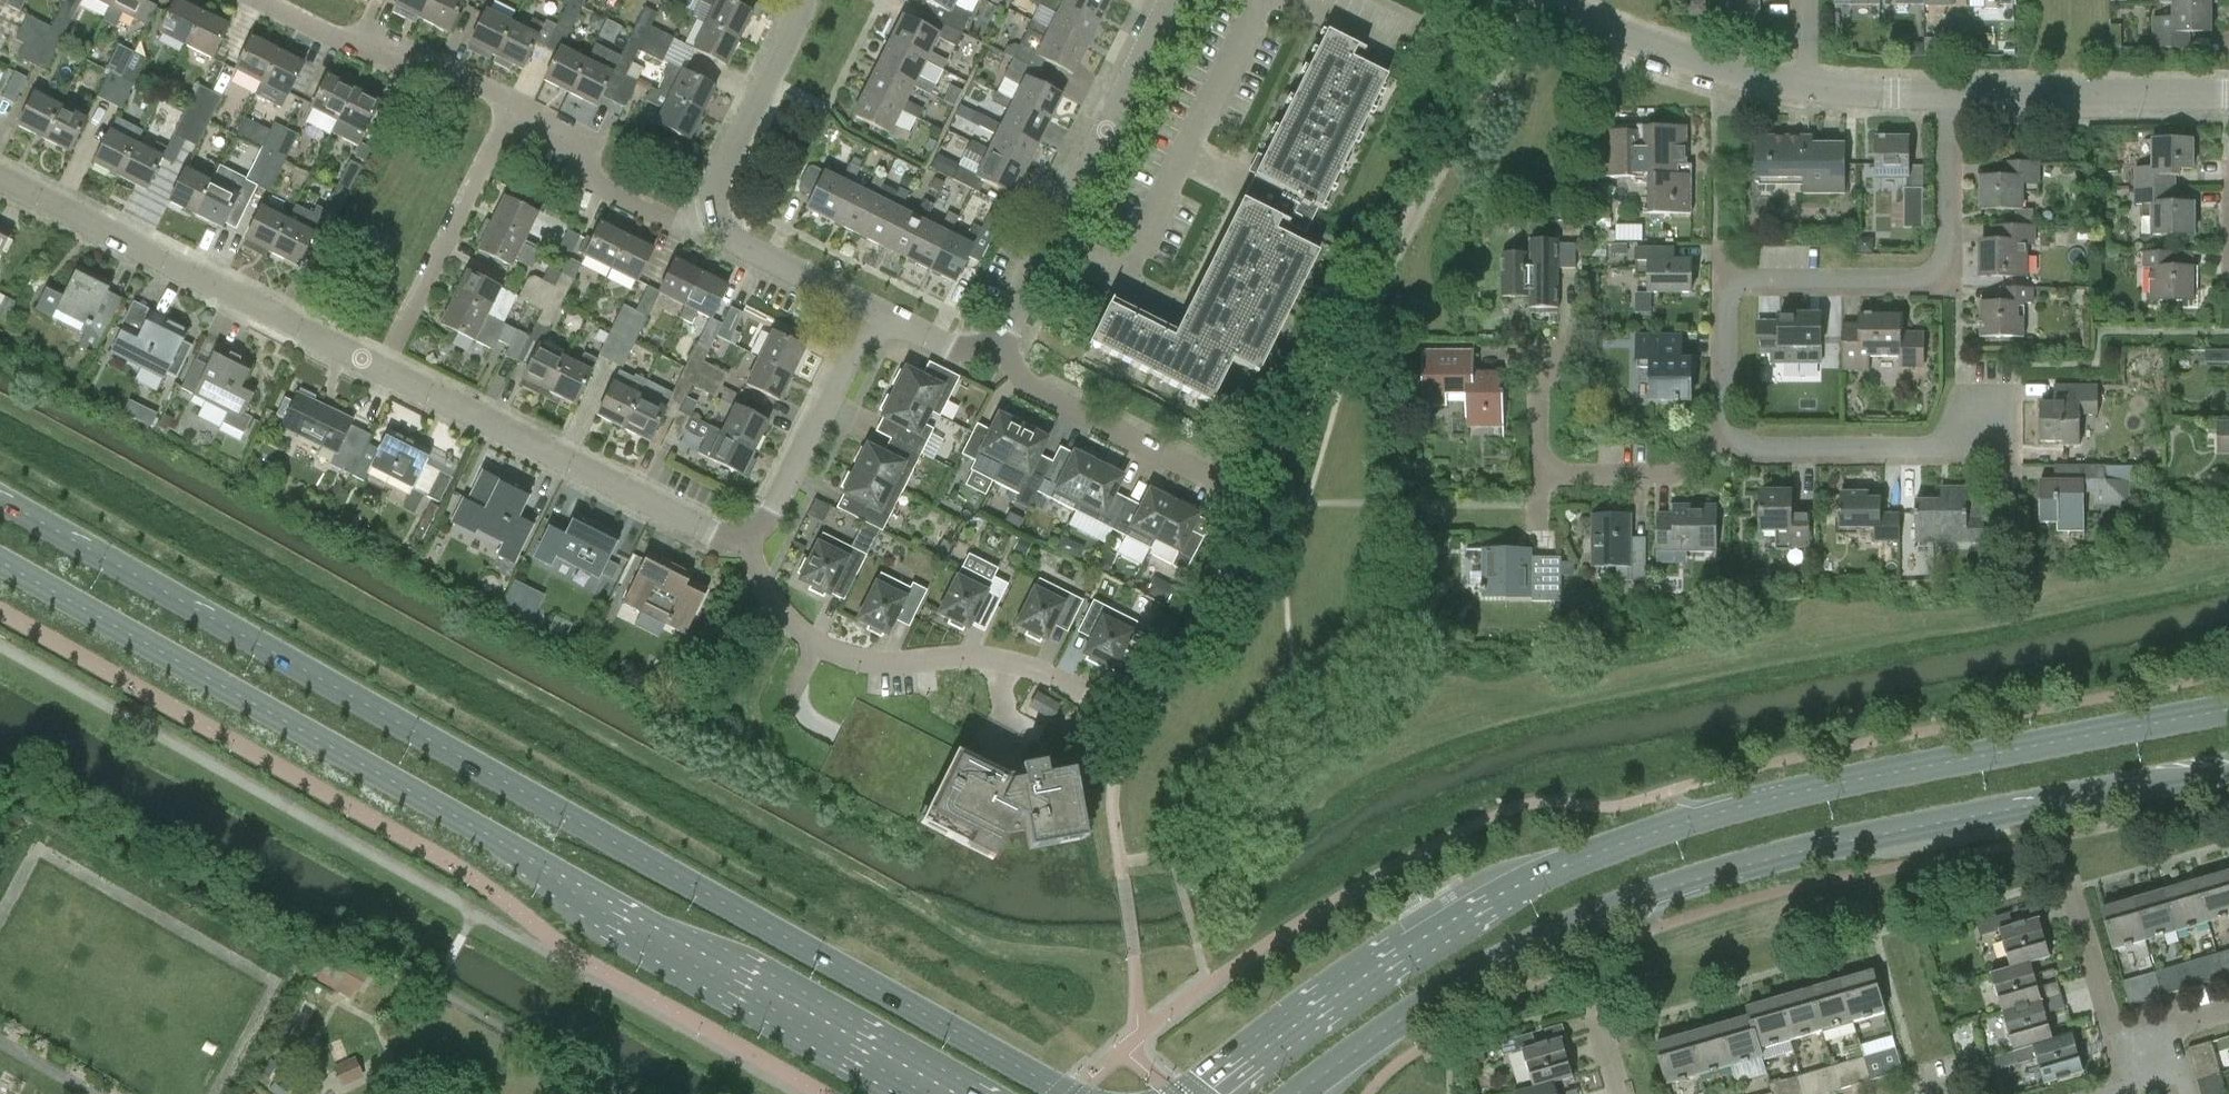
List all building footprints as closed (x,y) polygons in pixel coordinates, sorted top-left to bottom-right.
[(5,4),(20,12),(26,0),(0,0),(0,2),(5,4)] [(122,13),(147,25),(157,6),(146,0),(113,0),(110,7),(103,21),(115,27),(122,13)] [(177,0),(176,0),(160,32),(186,45),(202,12),(204,8),(190,1),(188,5),(177,0)] [(408,12),(421,19),(431,0),(397,0),(395,6),(392,12),(405,18),(408,12)] [(421,19),(447,32),(463,0),(431,0),(421,19)] [(706,23),(738,39),(751,13),(735,5),(737,0),(703,0),(704,2),(714,7),(706,23)] [(917,11),(935,19),(936,19),(962,32),(978,0),(923,0),(917,11)] [(1050,29),(1049,31),(1085,49),(1097,25),(1061,6),(1062,5),(1053,0),(1029,0),(1029,1),(1057,15),(1050,29)] [(1062,5),(1061,6),(1097,25),(1109,0),(1064,0),(1062,5)] [(1665,7),(1674,10),(1678,0),(1667,0),(1665,7)] [(1747,0),(1713,0),(1713,15),(1747,15),(1747,0)] [(1985,9),(1998,9),(1998,5),(2006,5),(2013,5),(2014,0),(1985,0),(1985,9)] [(568,34),(569,32),(582,8),(569,1),(569,3),(558,25),(557,27),(556,28),(568,34)] [(2189,48),(2189,32),(2211,32),(2211,3),(2173,3),(2173,4),(2173,19),(2153,19),(2153,48),(2189,48)] [(651,27),(657,14),(644,7),(631,32),(644,39),(650,27),(651,27)] [(480,56),(483,50),(495,56),(511,24),(485,11),(469,43),(470,43),(467,49),(480,56)] [(202,12),(186,45),(212,58),(228,26),(202,12)] [(71,21),(57,14),(51,27),(52,28),(46,40),(58,46),(71,21)] [(587,25),(599,31),(604,19),(592,14),(587,25)] [(52,28),(51,27),(27,15),(21,27),(46,40),(52,28)] [(936,19),(935,19),(930,31),(902,16),(889,41),(925,60),(925,61),(942,70),(947,61),(941,57),(929,51),(937,37),(955,46),(962,32),(936,19)] [(511,24),(495,56),(496,56),(493,62),(509,71),(512,65),(522,69),(535,43),(546,49),(557,27),(556,27),(557,24),(547,19),(544,25),(532,19),(526,31),(511,24)] [(1085,49),(1049,31),(1050,29),(1032,20),(1019,47),(1014,44),(1006,46),(1003,53),(1039,72),(1045,60),(1072,74),(1085,49)] [(738,39),(706,23),(693,49),(725,65),(738,39)] [(24,44),(17,57),(34,65),(46,40),(21,27),(15,39),(24,44)] [(675,40),(651,27),(650,27),(644,39),(669,51),(675,40)] [(1236,212),(1226,232),(1227,233),(1222,242),(1221,242),(1211,262),(1213,263),(1208,272),(1206,272),(1196,292),(1197,292),(1192,302),(1191,302),(1181,321),(1184,323),(1176,340),(1163,333),(1161,336),(1151,331),(1152,328),(1133,318),(1131,321),(1121,315),(1122,313),(1110,307),(1113,301),(1111,300),(1091,339),(1103,345),(1101,350),(1121,360),(1124,355),(1133,360),(1130,365),(1151,375),(1153,370),(1163,374),(1160,380),(1180,390),(1183,385),(1193,389),(1190,395),(1209,405),(1231,361),(1252,372),(1258,360),(1263,363),(1273,342),(1268,340),(1272,330),(1278,333),(1288,313),(1283,310),(1288,300),(1293,303),(1303,283),(1298,280),(1303,270),(1308,273),(1318,254),(1275,232),(1280,221),(1306,234),(1319,208),(1321,209),(1387,76),(1352,58),(1357,48),(1364,51),(1365,50),(1327,31),(1263,158),(1266,159),(1257,176),(1255,174),(1254,176),(1257,177),(1245,202),(1242,201),(1241,203),(1242,203),(1238,213),(1236,212)] [(632,63),(638,51),(644,39),(631,32),(619,58),(631,64),(632,63)] [(2215,34),(2192,34),(2192,44),(2216,43),(2215,34)] [(235,70),(261,83),(278,50),(252,38),(235,70)] [(638,51),(663,63),(669,51),(644,39),(638,51)] [(1926,39),(1926,55),(1935,55),(1935,39),(1926,39)] [(46,40),(34,65),(46,71),(58,46),(46,40)] [(889,41),(877,66),(913,84),(912,86),(930,95),(942,70),(925,61),(925,60),(889,41)] [(1912,55),(1924,55),(1924,42),(1912,42),(1912,55)] [(106,70),(110,72),(122,78),(134,53),(118,45),(106,70)] [(557,54),(543,81),(570,94),(586,61),(561,49),(560,48),(557,54)] [(281,108),(304,63),(278,50),(261,83),(255,95),(281,108)] [(134,53),(122,78),(134,84),(147,59),(134,53)] [(1014,101),(1013,103),(1049,121),(1062,96),(1035,82),(1039,72),(1003,53),(1003,54),(1013,59),(996,92),(1014,101)] [(586,61),(570,94),(596,107),(612,74),(586,61)] [(625,76),(701,114),(714,87),(681,71),(667,64),(662,74),(665,75),(658,88),(638,78),(643,68),(632,63),(631,64),(625,76)] [(905,101),(912,86),(913,84),(877,66),(865,90),(901,108),(900,110),(918,119),(923,110),(905,101)] [(122,78),(110,72),(98,97),(109,103),(122,78)] [(15,104),(27,79),(15,73),(2,98),(15,104)] [(339,81),(327,75),(311,108),(337,121),(353,88),(355,83),(341,77),(339,81)] [(624,108),(636,85),(649,92),(645,101),(662,110),(655,124),(695,143),(703,127),(700,125),(703,118),(699,117),(701,114),(625,76),(612,102),(624,108)] [(134,84),(122,78),(109,103),(121,109),(134,84)] [(197,116),(210,91),(198,85),(185,110),(197,116)] [(954,107),(961,92),(950,87),(943,101),(954,107)] [(353,88),(337,121),(363,134),(379,102),(353,88)] [(893,125),(900,110),(901,108),(865,90),(852,115),(887,133),(887,135),(906,144),(911,134),(893,125)] [(210,91),(197,116),(209,122),(222,96),(210,91)] [(1009,111),(1001,126),(1001,128),(1037,146),(1049,121),(1013,103),(1014,101),(996,92),(991,102),(1009,111)] [(44,139),(60,107),(34,93),(18,126),(44,139)] [(60,107),(44,139),(71,152),(87,120),(60,107)] [(197,116),(185,110),(173,135),(185,141),(197,116)] [(997,135),(989,150),(988,152),(1024,171),(1037,146),(1001,128),(1001,126),(975,112),(971,122),(997,135)] [(209,122),(197,116),(185,141),(196,147),(209,122)] [(120,177),(136,145),(143,131),(117,118),(94,164),(120,177)] [(273,154),(286,129),(274,122),(261,148),(273,154)] [(336,126),(331,136),(357,148),(362,139),(336,126)] [(1644,131),(1598,131),(1598,177),(1648,177),(1648,214),(1691,214),(1692,175),(1687,175),(1687,127),(1644,127),(1644,131)] [(286,129),(273,154),(285,160),(298,135),(286,129)] [(1755,182),(1797,182),(1804,183),(1804,194),(1846,194),(1845,142),(1813,143),(1813,136),(1756,136),(1755,182)] [(1907,177),(1907,188),(1923,188),(1923,166),(1910,166),(1910,136),(1876,136),(1876,171),(1907,170),(1907,177)] [(2176,176),(2180,176),(2180,169),(2193,169),(2193,140),(2153,140),(2153,167),(2134,168),(2134,189),(2176,189),(2176,176)] [(1012,195),(1024,171),(988,152),(989,150),(971,141),(967,151),(966,150),(958,165),(948,159),(941,173),(953,178),(952,180),(978,193),(984,181),(1012,195)] [(136,145),(120,177),(146,190),(162,158),(136,145)] [(362,145),(354,158),(365,163),(372,150),(362,145)] [(222,229),(238,196),(245,181),(257,187),(273,154),(261,148),(245,180),(219,166),(211,183),(195,215),(222,229)] [(285,160),(273,154),(257,187),(269,193),(285,160)] [(362,167),(350,161),(337,186),(350,193),(362,167)] [(841,181),(824,173),(812,166),(807,168),(798,187),(799,192),(811,198),(806,209),(831,221),(849,185),(851,186),(860,168),(850,163),(841,181)] [(2033,226),(2033,210),(2023,210),(2024,194),(2039,194),(2039,164),(2005,164),(2005,178),(1981,178),(1981,210),(2015,210),(2015,225),(2033,226)] [(169,202),(195,215),(211,183),(186,170),(169,202)] [(865,193),(851,186),(849,185),(831,221),(856,234),(874,198),(876,199),(883,186),(882,186),(884,181),(874,175),(865,193)] [(929,188),(939,192),(943,183),(934,178),(929,188)] [(271,253),(297,266),(325,211),(337,218),(350,193),(337,186),(325,210),(316,205),(312,213),(295,204),(287,220),(271,253)] [(899,188),(897,193),(883,186),(876,199),(874,198),(856,234),(881,246),(899,210),(901,211),(908,193),(899,188)] [(1909,228),(1923,228),(1923,201),(1923,188),(1907,188),(1905,188),(1905,228),(1909,228)] [(2195,203),(2176,203),(2176,189),(2134,189),(2131,189),(2131,202),(2134,202),(2134,205),(2140,205),(2140,235),(2195,235),(2195,203)] [(1893,195),(1893,225),(1903,225),(1903,195),(1893,195)] [(505,198),(492,224),(491,224),(524,240),(537,214),(505,198)] [(914,218),(901,211),(899,210),(881,246),(905,258),(923,222),(924,223),(933,205),(923,200),(914,218)] [(258,254),(261,248),(271,253),(287,220),(261,207),(245,240),(246,240),(243,246),(258,254)] [(939,230),(924,223),(923,222),(905,258),(930,270),(948,234),(949,235),(957,217),(948,212),(939,230)] [(478,238),(483,241),(478,250),(510,267),(516,257),(518,258),(516,262),(532,269),(540,252),(536,250),(537,247),(524,240),(491,224),(492,224),(487,221),(478,238)] [(631,231),(615,223),(612,229),(601,223),(585,255),(611,269),(627,236),(628,237),(631,231)] [(964,242),(949,235),(948,234),(930,270),(954,283),(972,248),(973,248),(974,247),(986,254),(996,236),(973,225),(964,242)] [(1616,240),(1642,240),(1642,225),(1616,225),(1616,240)] [(1981,275),(1981,277),(2027,277),(2027,245),(2036,245),(2036,226),(2033,226),(2015,225),(1990,225),(1990,242),(1981,242),(1981,244),(1985,244),(1985,275),(1981,275)] [(0,227),(0,256),(12,233),(0,227)] [(2089,228),(2077,228),(2078,238),(2081,240),(2090,240),(2089,228)] [(580,236),(568,230),(555,255),(567,261),(580,236)] [(627,236),(611,269),(637,282),(653,249),(628,237),(627,236)] [(1858,236),(1858,253),(1874,253),(1874,236),(1858,236)] [(2103,249),(2103,236),(2093,236),(2093,249),(2103,249)] [(1559,308),(1559,268),(1576,268),(1576,243),(1559,243),(1559,240),(1529,240),(1529,253),(1501,253),(1501,297),(1529,297),(1529,308),(1559,308)] [(1628,255),(1628,244),(1611,244),(1611,255),(1628,255)] [(1691,260),(1675,260),(1674,247),(1635,247),(1636,276),(1649,276),(1649,292),(1691,293),(1691,260)] [(2195,267),(2174,267),(2174,252),(2143,251),(2142,268),(2151,268),(2151,302),(2195,302),(2195,267)] [(659,292),(685,305),(685,306),(701,273),(675,260),(659,292)] [(78,266),(64,294),(47,285),(34,310),(84,335),(77,348),(93,356),(112,319),(97,311),(112,283),(78,266)] [(467,272),(454,299),(486,314),(503,323),(513,303),(521,307),(524,301),(542,311),(549,299),(523,286),(518,297),(499,288),(467,272)] [(561,273),(554,286),(555,287),(549,299),(561,305),(574,279),(561,273)] [(727,286),(701,273),(685,306),(685,305),(678,318),(691,325),(697,312),(711,319),(727,286)] [(534,276),(527,278),(523,286),(549,299),(555,287),(554,286),(534,276)] [(28,289),(36,293),(40,284),(32,280),(28,289)] [(647,287),(635,311),(636,311),(623,336),(635,342),(659,293),(647,287)] [(1981,302),(1981,337),(2025,338),(2025,304),(2034,304),(2034,287),(2001,287),(2001,302),(1981,302)] [(7,320),(16,302),(0,294),(0,316),(7,320)] [(517,362),(530,336),(503,323),(486,314),(454,299),(441,324),(492,350),(497,340),(510,346),(505,356),(517,362)] [(536,324),(549,330),(561,305),(549,299),(542,311),(536,324)] [(636,311),(635,311),(623,305),(611,330),(623,336),(636,311)] [(188,331),(151,313),(139,335),(123,326),(110,353),(164,379),(188,331)] [(1779,314),(1779,320),(1757,320),(1757,355),(1785,354),(1785,346),(1820,347),(1820,314),(1779,314)] [(1902,314),(1859,314),(1859,329),(1842,329),(1843,371),(1870,371),(1870,356),(1900,356),(1900,367),(1923,367),(1923,331),(1902,332),(1902,314)] [(734,331),(722,325),(716,336),(728,342),(729,342),(736,346),(742,335),(734,331)] [(623,336),(611,330),(598,355),(611,362),(623,336)] [(1594,341),(1594,331),(1580,331),(1579,341),(1594,341)] [(759,358),(792,374),(805,348),(772,332),(759,358)] [(635,342),(623,336),(611,362),(622,367),(635,342)] [(1676,402),(1680,402),(1680,399),(1690,399),(1690,400),(1691,400),(1691,360),(1681,360),(1681,336),(1637,336),(1637,368),(1650,368),(1650,400),(1652,400),(1652,399),(1676,399),(1676,402)] [(710,349),(697,342),(685,367),(698,373),(704,362),(710,349)] [(217,345),(207,366),(195,360),(181,388),(228,412),(222,423),(244,434),(252,418),(243,414),(256,389),(243,383),(253,364),(217,345)] [(549,392),(566,359),(539,346),(523,378),(524,379),(521,385),(536,393),(539,387),(549,392)] [(1500,371),(1476,371),(1476,349),(1423,350),(1424,406),(1447,406),(1447,396),(1466,396),(1466,419),(1485,419),(1485,425),(1504,425),(1504,391),(1500,391),(1500,371)] [(566,359),(549,392),(575,405),(591,372),(597,359),(584,353),(578,365),(566,359)] [(792,374),(759,358),(746,384),(779,400),(792,374)] [(704,362),(698,373),(722,386),(728,374),(704,362)] [(893,393),(940,416),(960,377),(934,365),(927,379),(906,368),(903,373),(900,371),(892,385),(896,387),(893,393)] [(647,381),(623,429),(649,442),(664,413),(675,419),(679,411),(691,386),(698,373),(685,367),(672,393),(647,381)] [(623,429),(647,381),(634,374),(633,377),(620,371),(597,416),(623,429)] [(698,373),(691,386),(716,398),(722,386),(698,373)] [(2064,442),(2064,446),(2081,446),(2081,415),(2098,416),(2098,384),(2054,384),(2054,403),(2042,403),(2041,442),(2064,442)] [(297,394),(296,393),(292,402),(284,398),(276,415),(284,419),(280,426),(336,453),(330,465),(351,475),(367,443),(371,435),(350,426),(353,420),(313,401),(315,396),(300,389),(297,394)] [(940,416),(893,393),(890,398),(887,396),(880,410),(883,412),(881,417),(903,428),(896,442),(921,455),(934,429),(924,424),(930,412),(940,417),(940,416)] [(722,433),(754,449),(768,422),(735,406),(722,433)] [(158,415),(145,408),(138,420),(151,427),(158,415)] [(679,411),(675,419),(666,437),(678,443),(691,417),(679,411)] [(999,474),(1023,427),(1017,424),(1019,420),(1005,413),(1003,417),(998,414),(987,436),(974,429),(961,455),(999,474)] [(164,414),(157,426),(165,431),(172,418),(164,414)] [(2217,421),(2217,455),(2228,455),(2228,421),(2217,421)] [(1023,427),(999,474),(1037,493),(1050,467),(1036,461),(1047,439),(1042,437),(1044,433),(1030,426),(1028,429),(1023,427)] [(388,431),(379,449),(367,443),(351,475),(362,481),(369,467),(412,489),(405,503),(417,508),(424,495),(433,500),(431,504),(440,509),(442,505),(439,503),(452,478),(425,464),(430,453),(388,431)] [(754,449),(722,433),(709,458),(747,478),(755,462),(749,459),(754,449)] [(921,455),(896,442),(889,456),(867,445),(864,450),(861,448),(854,462),(857,464),(854,470),(901,493),(921,455)] [(1050,467),(1037,493),(1075,512),(1098,465),(1093,462),(1094,458),(1080,451),(1078,455),(1074,452),(1063,474),(1050,467)] [(1098,465),(1075,512),(1112,531),(1125,505),(1112,499),(1123,477),(1118,475),(1120,471),(1105,464),(1104,467),(1098,465)] [(2059,523),(2059,527),(2085,528),(2086,493),(2095,493),(2095,505),(2130,505),(2130,479),(2133,479),(2134,466),(2068,466),(2068,481),(2042,481),(2041,523),(2059,523)] [(478,530),(502,542),(496,555),(514,565),(536,522),(520,514),(531,492),(483,469),(469,497),(464,494),(450,523),(475,536),(478,530)] [(901,493),(854,470),(852,475),(848,473),(841,487),(845,489),(842,494),(864,505),(857,519),(879,530),(882,532),(901,493)] [(328,498),(336,502),(342,490),(335,486),(328,498)] [(1968,501),(1968,487),(1949,487),(1949,501),(1915,501),(1915,537),(1951,537),(1951,541),(1984,541),(1984,501),(1968,501)] [(1112,531),(1149,549),(1150,550),(1174,503),(1168,500),(1170,496),(1156,489),(1154,493),(1149,490),(1138,512),(1125,505),(1112,531)] [(1761,491),(1761,530),(1776,531),(1776,551),(1791,551),(1791,548),(1810,548),(1810,508),(1791,508),(1791,491),(1761,491)] [(1840,491),(1840,528),(1875,528),(1875,542),(1900,542),(1900,513),(1882,513),(1882,497),(1868,497),(1868,491),(1840,491)] [(1146,553),(1172,566),(1185,573),(1200,543),(1187,537),(1198,515),(1193,513),(1195,509),(1181,502),(1179,505),(1174,503),(1150,550),(1149,549),(1146,553)] [(1670,504),(1670,512),(1657,512),(1658,551),(1686,551),(1717,552),(1717,505),(1670,504)] [(354,514),(340,508),(335,519),(349,526),(354,514)] [(621,532),(577,511),(568,530),(553,522),(533,558),(549,566),(555,555),(599,577),(621,532)] [(410,540),(420,545),(434,519),(424,514),(410,540)] [(1594,518),(1594,563),(1616,563),(1616,581),(1646,581),(1646,546),(1631,546),(1631,518),(1594,518)] [(858,531),(874,540),(879,530),(862,522),(858,531)] [(854,579),(866,555),(822,533),(808,561),(805,559),(798,573),(801,575),(798,580),(810,586),(809,590),(823,597),(825,593),(829,596),(840,572),(854,579)] [(1015,550),(1026,556),(1032,544),(1021,538),(1015,550)] [(942,539),(935,553),(945,558),(952,544),(942,539)] [(1057,550),(1068,555),(1073,543),(1062,539),(1057,550)] [(1507,588),(1533,588),(1533,601),(1562,601),(1562,576),(1562,562),(1562,557),(1508,557),(1508,549),(1484,549),(1484,586),(1479,586),(1479,590),(1484,590),(1484,596),(1507,596),(1507,588)] [(649,551),(623,603),(685,634),(707,589),(688,579),(692,573),(649,551)] [(1114,556),(1103,551),(1095,568),(1105,573),(1114,556)] [(1562,576),(1575,576),(1575,562),(1562,562),(1562,576)] [(968,630),(980,606),(994,613),(1008,585),(993,577),(991,582),(962,567),(938,614),(950,620),(948,624),(962,631),(964,627),(968,630)] [(912,619),(927,590),(912,583),(910,588),(880,573),(856,620),(868,626),(867,630),(881,637),(883,634),(887,636),(898,612),(912,619)] [(529,623),(545,593),(514,578),(499,608),(529,623)] [(1045,641),(1057,618),(1071,625),(1083,601),(1038,579),(1015,626),(1027,632),(1025,636),(1039,643),(1041,639),(1045,641)] [(1173,589),(1156,581),(1149,596),(1166,604),(1173,589)] [(1081,625),(1095,632),(1083,655),(1087,657),(1085,660),(1100,668),(1101,664),(1113,670),(1116,665),(1119,667),(1127,652),(1123,651),(1137,623),(1093,601),(1081,625)] [(1052,720),(1059,707),(1037,694),(1030,707),(1052,720)] [(1029,850),(1085,839),(1073,771),(1046,776),(1044,763),(1022,767),(1020,757),(1003,760),(997,772),(956,752),(920,823),(929,828),(993,860),(1015,814),(1023,818),(1029,850)] [(2209,922),(2228,916),(2228,874),(2228,872),(2197,881),(2209,922)] [(2166,890),(2178,931),(2209,922),(2197,881),(2166,890)] [(2134,899),(2146,940),(2178,931),(2166,890),(2134,899)] [(1410,898),(1398,905),(1401,910),(1413,903),(1410,898)] [(2146,940),(2134,899),(2103,908),(2115,949),(2146,940)] [(2000,930),(2011,967),(2032,962),(2052,957),(2040,917),(2014,925),(2010,912),(1977,922),(1981,935),(2000,930)] [(2225,977),(2228,976),(2228,950),(2218,953),(2225,977)] [(2187,962),(2194,986),(2225,977),(2218,953),(2187,962)] [(2011,967),(1992,972),(2004,1012),(2062,994),(2059,982),(2040,987),(2032,962),(2011,967)] [(2155,971),(2162,995),(2194,986),(2187,962),(2155,971)] [(358,992),(368,974),(347,963),(337,981),(339,982),(334,990),(350,998),(354,990),(358,992)] [(1842,980),(1854,1020),(1886,1011),(1874,971),(1842,980)] [(2162,995),(2155,971),(2124,981),(2131,1005),(2162,995)] [(1811,989),(1822,1029),(1854,1020),(1842,980),(1811,989)] [(1779,998),(1791,1038),(1822,1029),(1811,989),(1779,998)] [(2062,994),(2004,1012),(2015,1051),(2035,1045),(2034,1045),(2055,1039),(2054,1038),(2047,1013),(2066,1007),(2062,994)] [(1750,1016),(1760,1048),(1760,1047),(1791,1038),(1779,998),(1748,1007),(1750,1016)] [(1719,1025),(1731,1065),(1763,1056),(1760,1048),(1750,1016),(1719,1025)] [(1687,1034),(1699,1074),(1731,1065),(1719,1025),(1687,1034)] [(321,1041),(342,1087),(363,1077),(343,1031),(321,1041)] [(2055,1039),(2034,1045),(2035,1045),(2015,1051),(2019,1063),(2038,1058),(2046,1083),(2085,1071),(2074,1032),(2054,1038),(2055,1039)] [(1505,1055),(1523,1050),(1534,1088),(1554,1082),(1555,1083),(1574,1077),(1563,1037),(1537,1045),(1534,1033),(1501,1042),(1505,1055)] [(1699,1074),(1687,1034),(1656,1043),(1668,1084),(1699,1074)] [(2197,1079),(2221,1072),(2212,1040),(2188,1047),(2197,1079)] [(1861,1044),(1864,1056),(1876,1053),(1872,1041),(1861,1044)] [(1971,1048),(1975,1062),(1980,1060),(1988,1057),(1984,1044),(1971,1048)] [(1864,1056),(1871,1080),(1903,1071),(1896,1047),(1864,1056)] [(1486,1061),(1482,1048),(1472,1051),(1476,1064),(1486,1061)] [(1833,1066),(1840,1089),(1871,1080),(1864,1056),(1833,1066)] [(1807,1093),(1823,1093),(1840,1089),(1833,1066),(1801,1075),(1807,1093)] [(2197,1079),(2202,1093),(2228,1093),(2221,1072),(2197,1079)] [(1801,1075),(1770,1084),(1773,1093),(1773,1092),(1774,1093),(1807,1093),(1801,1075)] [(1555,1083),(1554,1082),(1534,1088),(1515,1093),(1516,1093),(1558,1093),(1555,1083)]
